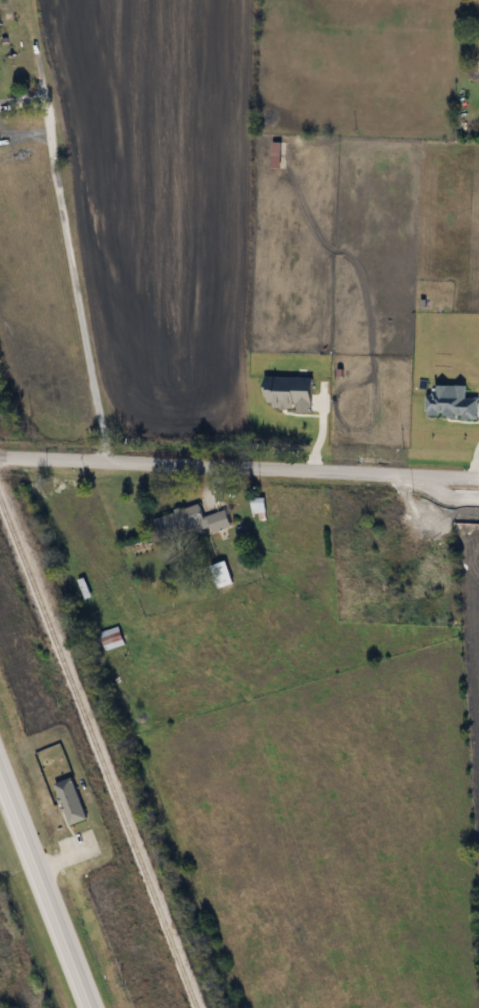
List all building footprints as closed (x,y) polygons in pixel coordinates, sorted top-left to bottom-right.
[(265,520),(252,520),(252,497),(265,497),(265,520)] [(210,532),(209,527),(161,541),(154,517),(199,503),(202,515),(225,509),(230,526),(210,532)] [(233,583),(216,588),(209,565),(225,560),(233,583)] [(98,632),(118,626),(124,644),(103,650),(98,632)] [(68,825),(54,783),(72,777),(86,819),(68,825)]
